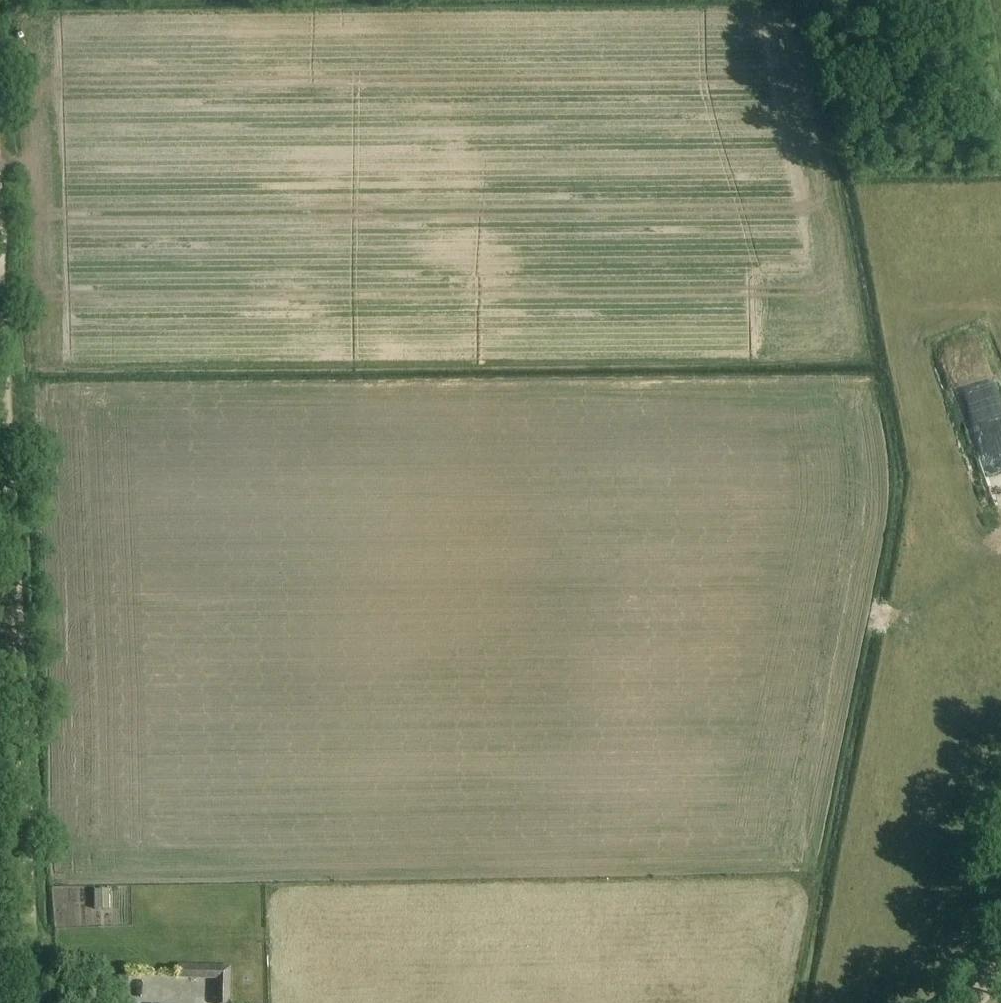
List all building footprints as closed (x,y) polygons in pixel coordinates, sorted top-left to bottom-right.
[(59,894),(60,914),(76,914),(75,893),(59,894)] [(215,1002),(231,1002),(231,966),(178,965),(177,978),(216,979),(215,1002)]
